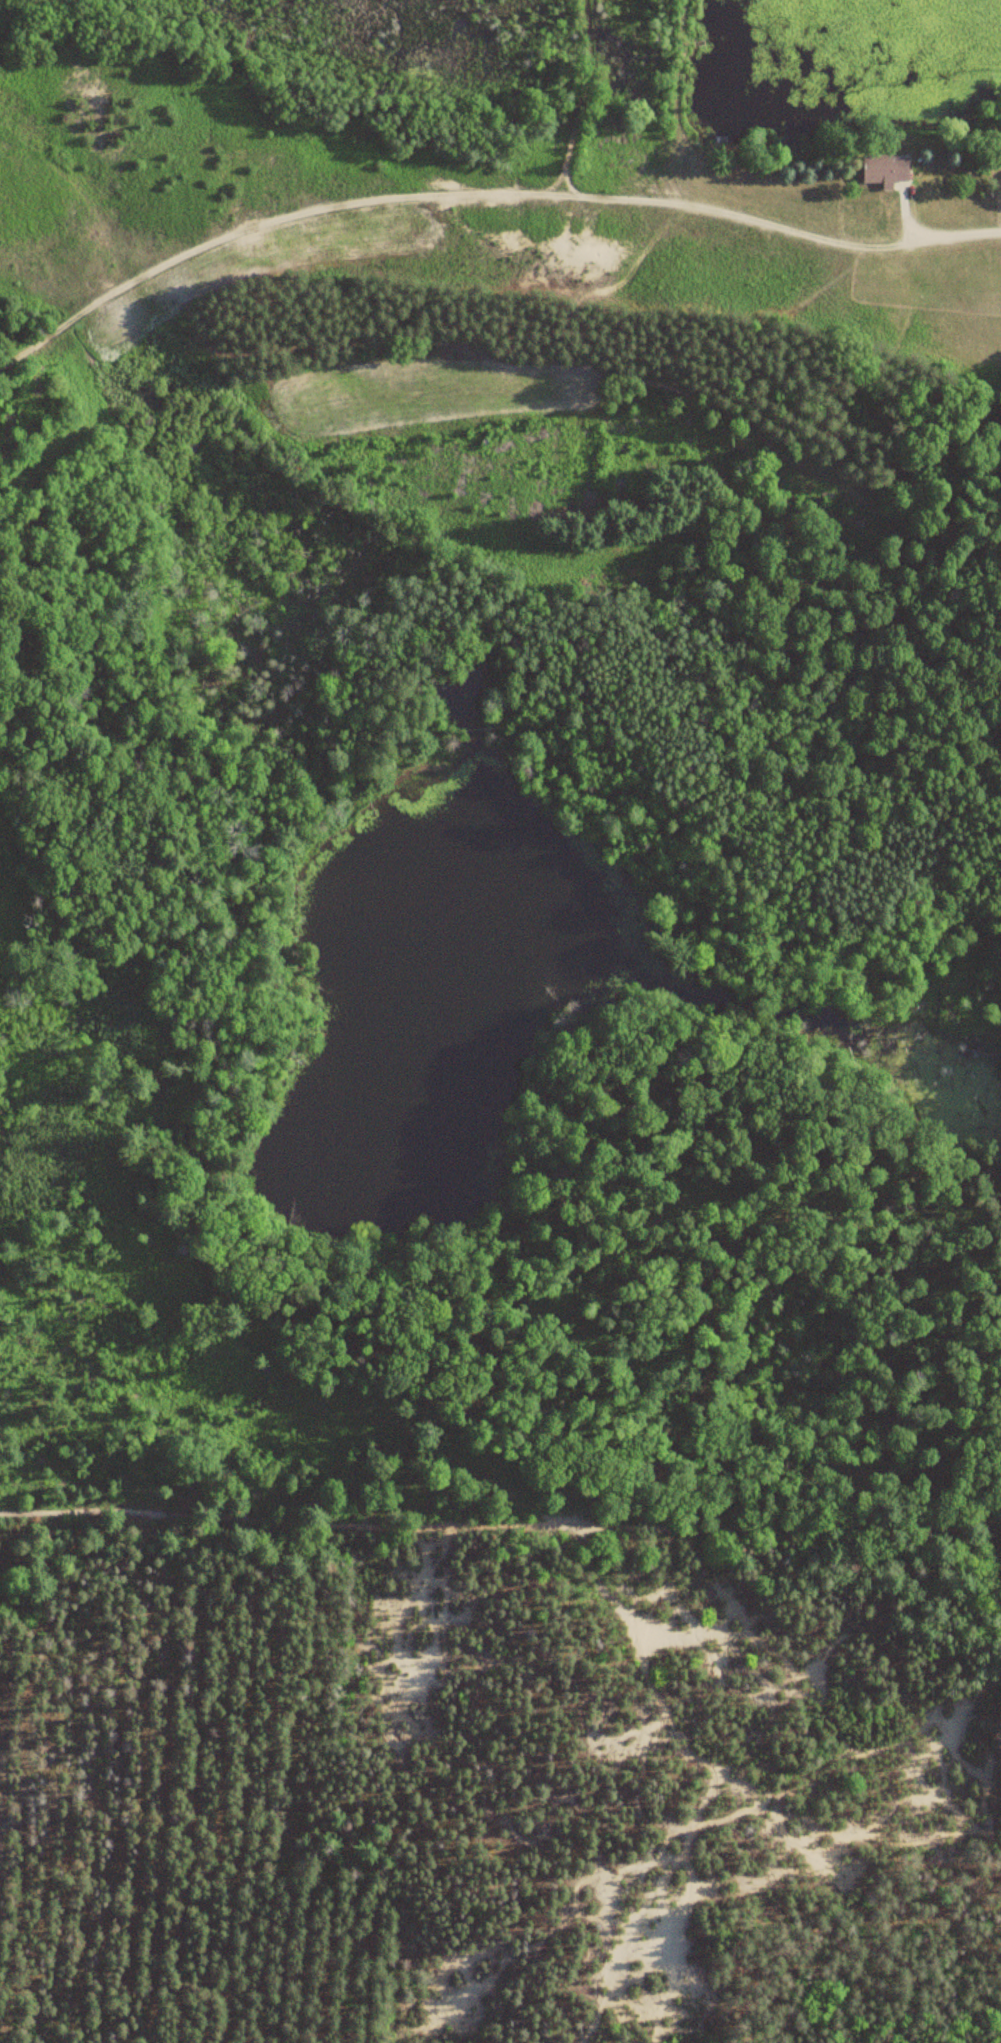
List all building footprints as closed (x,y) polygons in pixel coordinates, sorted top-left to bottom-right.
[(861,156),(861,183),(881,183),(881,190),(892,190),(892,181),(906,181),(906,156),(861,156)]
